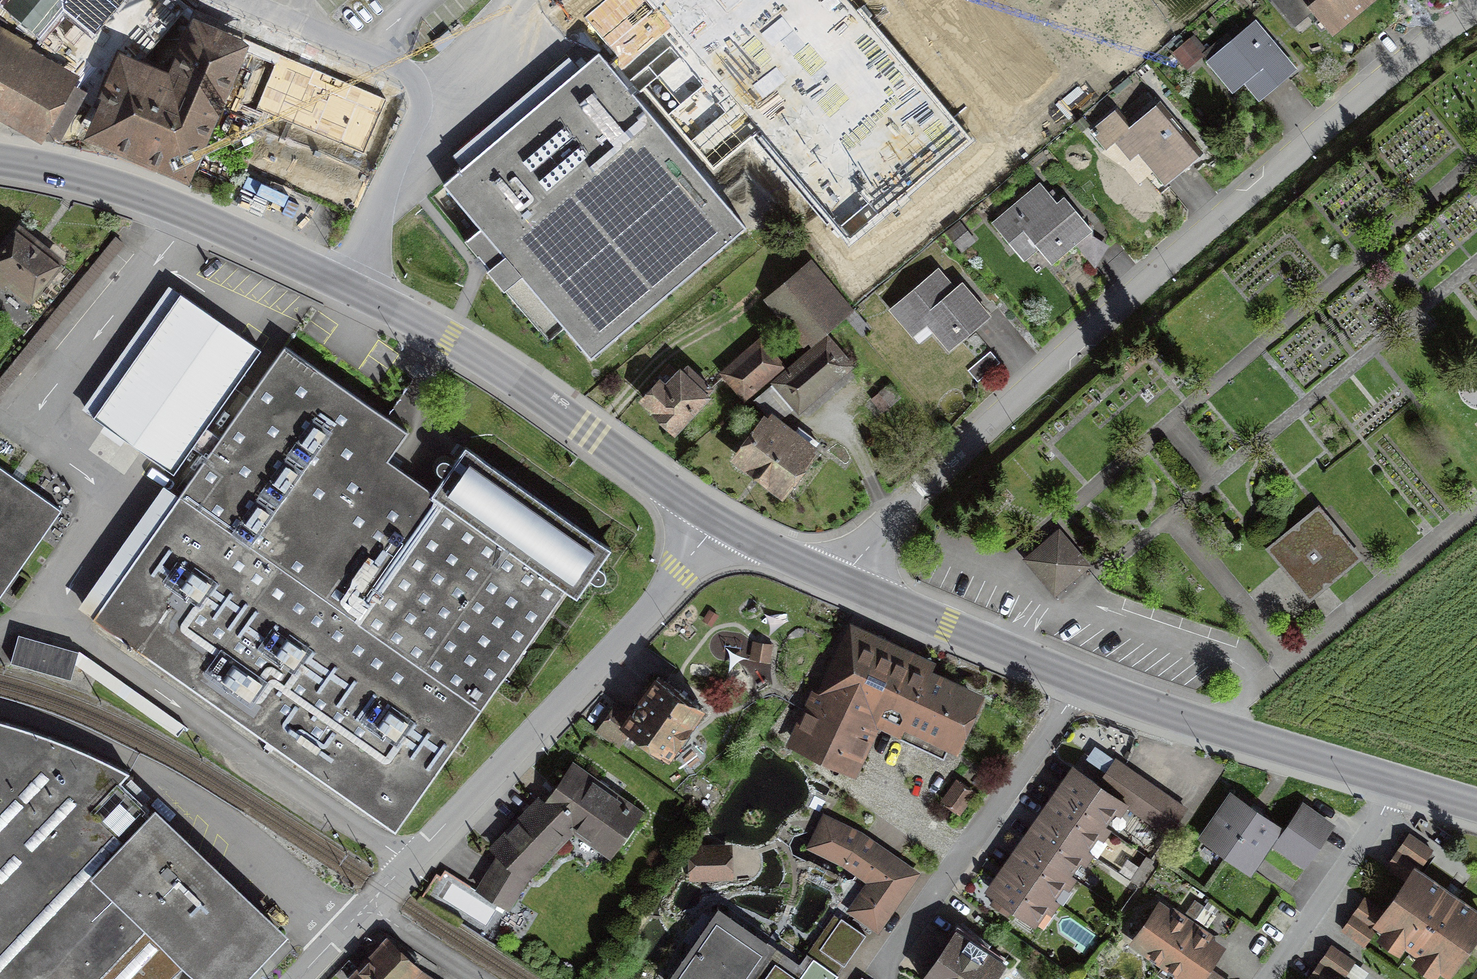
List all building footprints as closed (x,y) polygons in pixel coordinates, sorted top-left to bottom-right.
[(6,7),(40,35),(64,6),(95,32),(121,0),(12,0),(6,7)] [(654,12),(657,10),(850,238),(967,140),(848,0),(643,0),(654,12)] [(1287,17),(1305,2),(1327,29),(1349,8),(1342,0),(1273,0),(1287,17)] [(1349,8),(1359,0),(1342,0),(1349,8)] [(185,171),(243,36),(207,20),(201,34),(198,32),(178,79),(141,63),(153,35),(133,27),(120,56),(128,60),(97,133),(149,155),(185,171)] [(1254,25),(1208,63),(1232,92),(1243,83),(1257,99),(1292,71),(1254,25)] [(1184,47),(1173,56),(1185,70),(1196,61),(1184,47)] [(278,53),(255,109),(274,117),(278,109),(300,118),(296,127),(323,138),(327,129),(349,138),(345,147),(364,155),(388,99),(278,53)] [(443,184),(480,227),(464,240),(489,268),(487,270),(504,291),(521,276),(590,358),(746,227),(598,53),(443,184)] [(0,54),(0,106),(58,139),(81,100),(0,54)] [(1116,110),(1092,130),(1118,161),(1133,148),(1163,184),(1197,155),(1155,107),(1131,127),(1116,110)] [(1039,186),(992,226),(1022,261),(1035,250),(1048,266),(1089,231),(1064,201),(1057,207),(1039,186)] [(56,260),(20,232),(0,258),(0,284),(5,288),(10,282),(27,296),(29,293),(36,293),(41,287),(40,280),(56,260)] [(941,271),(892,309),(918,343),(933,332),(950,354),(990,323),(962,287),(957,291),(941,271)] [(805,274),(770,301),(805,345),(840,318),(805,274)] [(181,292),(93,415),(172,471),(189,446),(210,462),(226,439),(204,423),(259,347),(181,292)] [(829,341),(758,399),(771,414),(776,418),(793,404),(798,410),(831,382),(826,376),(845,360),(840,354),(829,341)] [(761,344),(724,375),(743,397),(779,366),(761,344)] [(988,352),(968,370),(978,381),(998,363),(988,352)] [(210,462),(184,499),(482,709),(565,591),(575,598),(609,550),(465,449),(433,494),(390,463),(407,438),(287,354),(226,439),(210,462)] [(663,385),(643,405),(672,432),(710,393),(688,371),(682,377),(670,365),(656,378),(663,385)] [(771,414),(736,457),(779,493),(815,450),(776,418),(771,414)] [(0,462),(0,600),(65,508),(0,462)] [(394,834),(482,709),(184,499),(96,623),(394,834)] [(1309,598),(1361,558),(1317,503),(1265,544),(1309,598)] [(1052,589),(1084,567),(1060,534),(1028,556),(1052,589)] [(713,615),(708,611),(702,620),(706,623),(713,615)] [(79,651),(16,633),(9,660),(71,677),(79,651)] [(766,641),(751,640),(750,658),(765,659),(766,641)] [(794,742),(853,769),(875,721),(901,733),(899,738),(944,759),(952,741),(955,742),(975,700),(927,677),(927,678),(858,645),(832,700),(817,693),(794,742)] [(618,703),(599,730),(620,744),(628,732),(645,744),(647,747),(648,749),(650,752),(653,754),(656,755),(659,757),(662,758),(665,759),(665,758),(666,759),(702,708),(658,677),(632,714),(618,703)] [(139,938),(184,978),(247,978),(276,947),(111,794),(121,770),(0,733),(0,978),(101,978),(139,938)] [(501,855),(480,890),(507,907),(524,880),(523,880),(573,828),(610,854),(639,813),(573,766),(545,806),(539,801),(494,849),(501,855)] [(1107,791),(1119,800),(1137,775),(1124,766),(1107,791)] [(1074,769),(1057,794),(1102,824),(1119,800),(1107,791),(1074,769)] [(1119,800),(1132,808),(1149,784),(1137,775),(1119,800)] [(1132,808),(1144,817),(1161,793),(1149,784),(1132,808)] [(953,789),(944,801),(959,811),(968,799),(953,789)] [(1144,817),(1156,825),(1173,801),(1161,793),(1144,817)] [(1057,794),(1041,817),(1086,849),(1102,824),(1057,794)] [(1230,794),(1203,836),(1247,864),(1274,823),(1230,794)] [(1185,809),(1173,801),(1156,825),(1169,833),(1185,809)] [(1300,806),(1274,845),(1301,863),(1327,824),(1300,806)] [(1041,817),(1024,842),(1067,873),(1086,849),(1041,817)] [(871,880),(853,910),(879,926),(912,873),(828,821),(813,844),(871,880)] [(1346,928),(1366,942),(1378,925),(1447,973),(1476,929),(1476,914),(1445,892),(1459,873),(1409,839),(1394,860),(1410,871),(1380,914),(1363,903),(1346,928)] [(1024,842),(1006,867),(1049,897),(1067,873),(1024,842)] [(724,851),(697,851),(697,874),(725,874),(724,851)] [(1049,897),(1006,867),(988,892),(1031,922),(1049,897)] [(1159,905),(1133,943),(1164,963),(1189,928),(1159,905)] [(675,978),(830,978),(833,975),(809,959),(801,971),(718,915),(675,978)] [(842,917),(821,946),(844,963),(865,934),(842,917)] [(1189,928),(1164,963),(1187,978),(1195,978),(1205,965),(1217,947),(1189,928)] [(929,978),(991,978),(1002,962),(959,933),(929,978)] [(354,978),(402,978),(413,967),(388,944),(354,978)] [(1331,950),(1316,971),(1328,978),(1373,978),(1331,950)] [(1205,965),(1195,978),(1226,978),(1205,965)]
